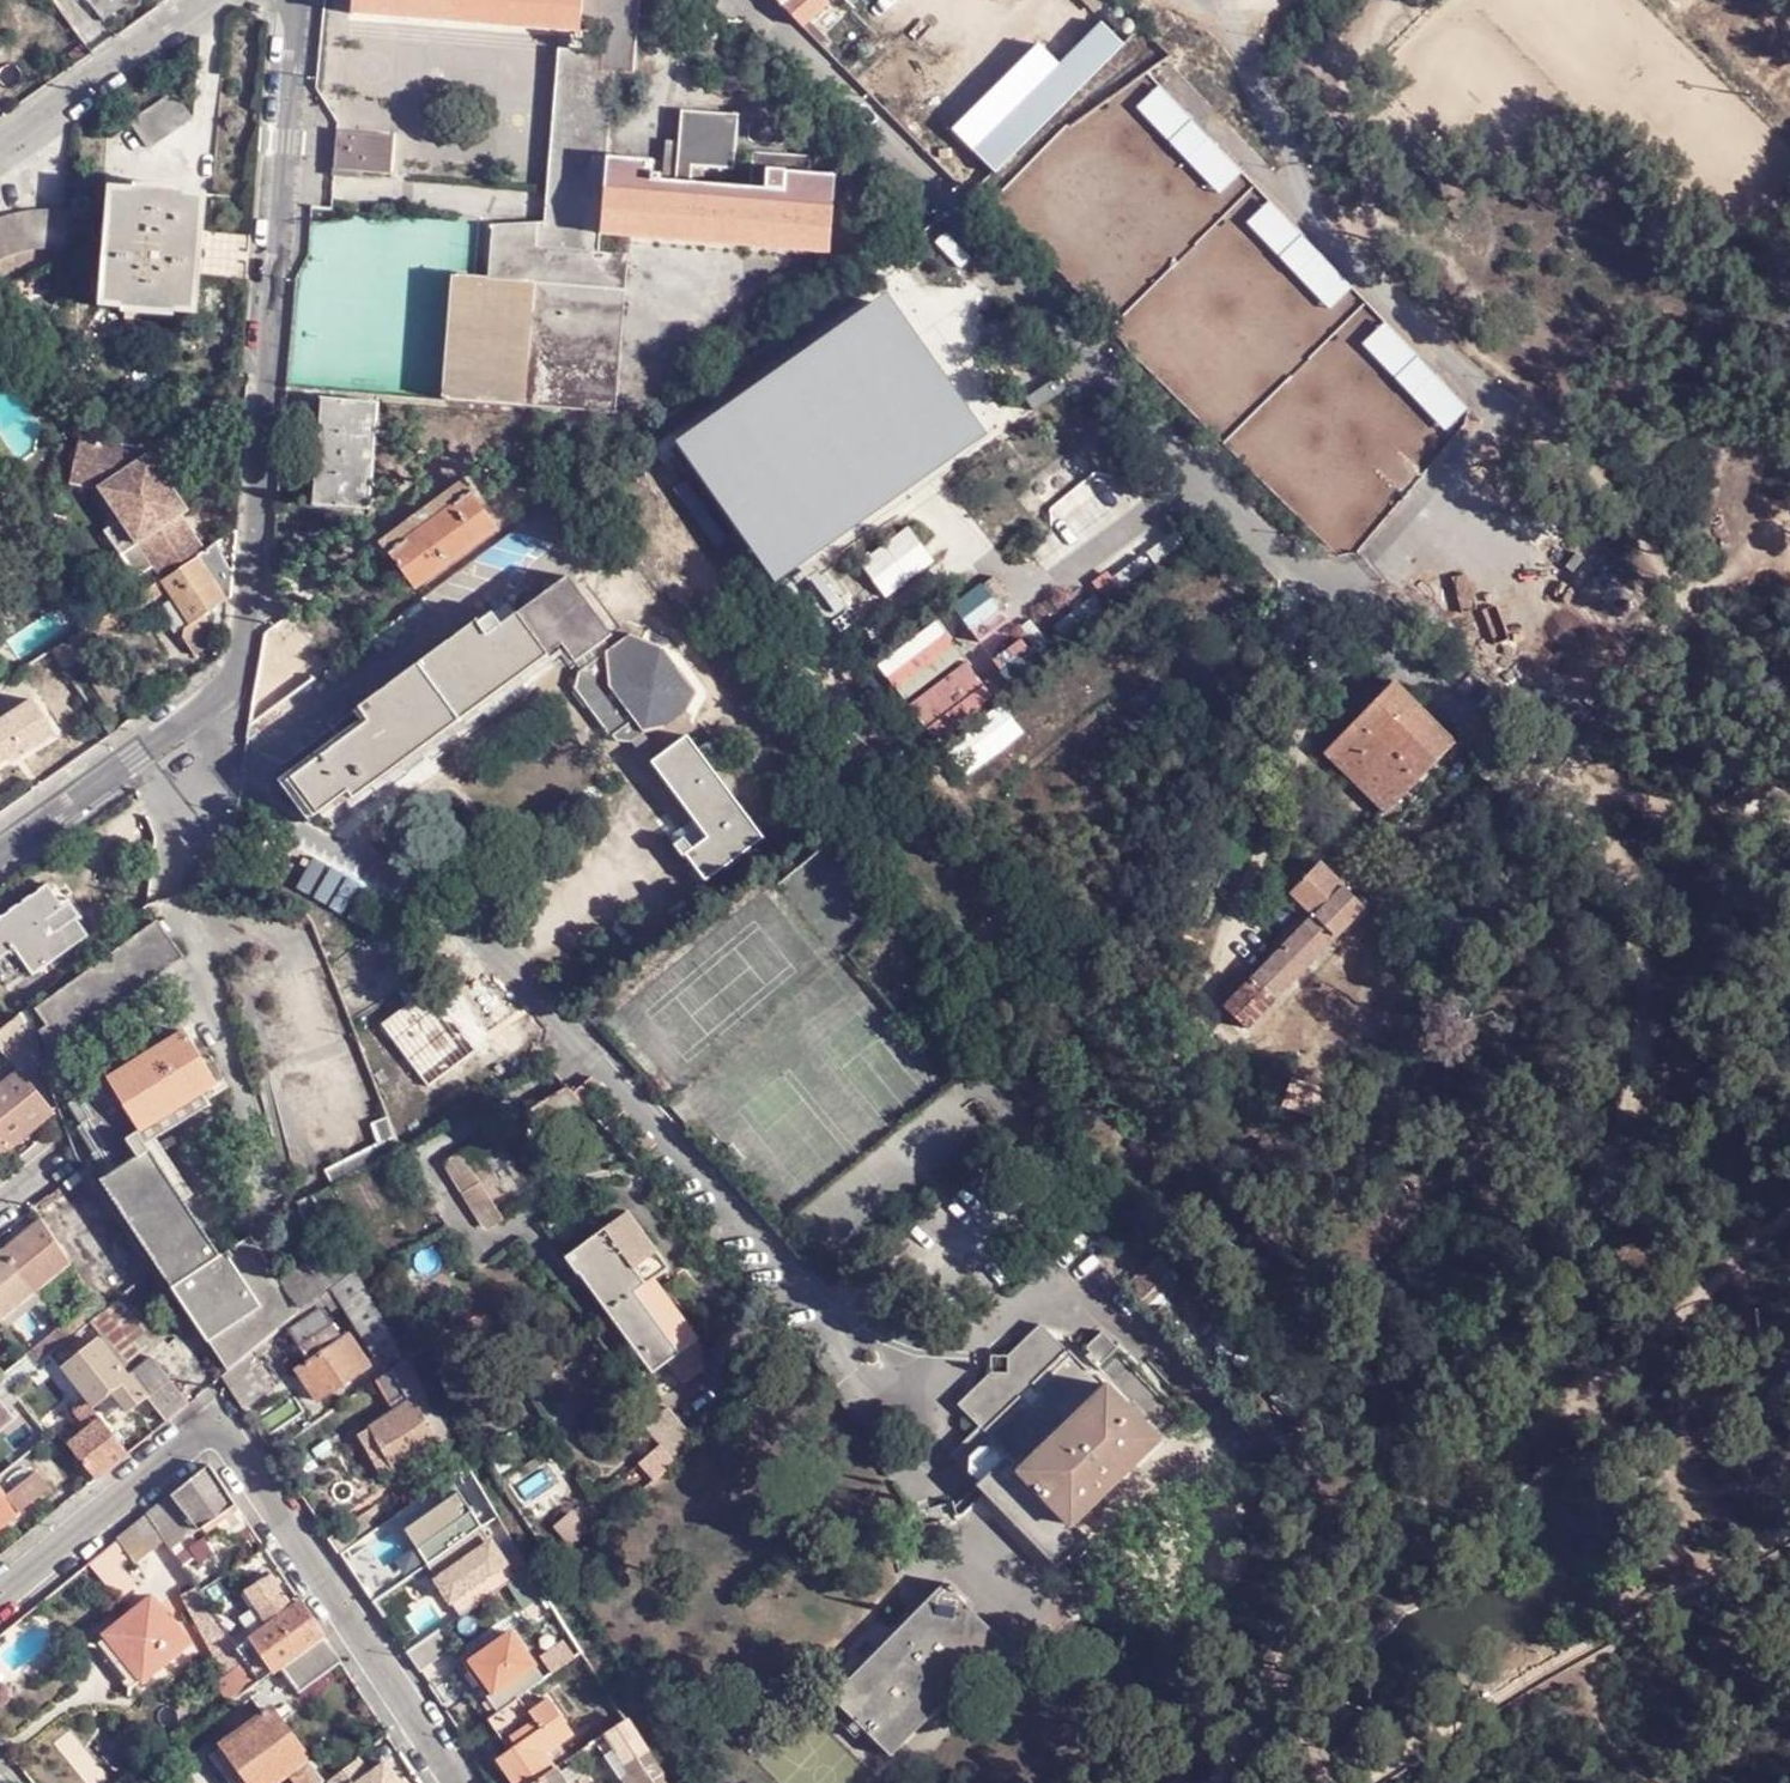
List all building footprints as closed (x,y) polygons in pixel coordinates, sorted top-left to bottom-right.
[(579,33),(581,0),(352,0),(351,14),(579,33)] [(601,52),(598,73),(607,74),(626,75),(632,0),(581,0),(579,33),(602,33),(601,52)] [(820,14),(806,0),(779,0),(805,29),(820,14)] [(820,14),(829,5),(824,0),(806,0),(820,14)] [(1101,25),(1015,110),(1037,132),(1123,48),(1101,25)] [(543,222),(537,223),(538,249),(588,253),(591,237),(599,158),(607,74),(598,73),(601,52),(556,49),(542,191),(545,191),(543,222)] [(131,120),(149,146),(193,117),(175,91),(131,120)] [(667,184),(682,184),(684,168),(727,171),(732,116),(674,111),(670,143),(667,184)] [(333,172),(391,178),(394,137),(336,132),(333,172)] [(659,142),(655,176),(654,182),(667,184),(670,143),(659,142)] [(599,158),(591,237),(820,257),(827,178),(802,176),(804,160),(746,156),(745,190),(682,184),(667,184),(654,182),(655,176),(645,176),(646,162),(599,158)] [(111,267),(104,267),(101,305),(123,307),(174,311),(196,313),(204,230),(206,217),(207,199),(207,194),(111,186),(108,223),(114,223),(111,267)] [(20,251),(43,247),(65,249),(68,211),(52,210),(26,212),(0,218),(0,258),(20,251)] [(105,252),(104,267),(111,267),(114,223),(108,223),(105,252)] [(538,249),(537,223),(482,227),(475,277),(447,275),(436,400),(605,416),(618,256),(588,253),(538,249)] [(888,292),(676,440),(777,582),(987,434),(888,292)] [(174,311),(123,307),(124,311),(174,316),(174,311)] [(0,346),(0,372),(16,361),(3,343),(0,346)] [(311,505),(370,509),(377,404),(321,399),(311,505)] [(75,444),(70,490),(101,493),(111,487),(120,499),(110,506),(122,525),(138,548),(126,557),(141,580),(156,570),(160,575),(200,549),(176,515),(183,510),(146,457),(133,466),(122,449),(75,444)] [(380,543),(464,482),(448,461),(367,523),(380,543)] [(496,528),(464,482),(380,543),(413,588),(496,528)] [(111,487),(101,493),(110,506),(120,499),(111,487)] [(1091,514),(1030,549),(1040,566),(1101,531),(1091,514)] [(122,525),(110,533),(126,557),(138,548),(122,525)] [(1092,583),(1106,602),(1184,546),(1170,527),(1092,583)] [(878,598),(933,569),(912,531),(857,560),(878,598)] [(191,626),(230,599),(234,576),(215,546),(161,581),(168,592),(191,626)] [(570,574),(516,612),(547,653),(562,643),(573,661),(611,632),(570,574)] [(161,581),(86,630),(93,640),(168,592),(161,581)] [(980,591),(948,615),(975,650),(1007,625),(980,591)] [(547,653),(516,612),(490,631),(478,617),(359,704),(369,719),(292,776),(316,810),(346,788),(351,794),(547,653)] [(277,632),(308,673),(327,658),(297,618),(277,632)] [(264,632),(245,726),(312,678),(308,673),(277,632),(271,627),(264,632)] [(86,630),(52,651),(60,662),(73,653),(74,656),(94,642),(93,640),(86,630)] [(660,646),(625,633),(571,673),(570,684),(613,741),(626,742),(640,732),(661,727),(683,712),(692,692),(660,646)] [(1006,686),(1038,665),(1023,642),(991,663),(1006,686)] [(967,666),(906,708),(925,737),(987,695),(967,666)] [(1453,745),(1392,684),(1324,752),(1388,813),(1453,745)] [(9,757),(20,751),(23,755),(55,735),(32,698),(1,716),(5,722),(0,724),(0,743),(9,757)] [(687,733),(652,761),(706,835),(686,851),(707,878),(764,837),(687,733)] [(9,757),(0,743),(0,763),(9,757)] [(20,751),(9,757),(12,761),(23,755),(20,751)] [(1318,862),(1290,890),(1312,915),(1223,1007),(1246,1029),(1364,907),(1318,862)] [(16,950),(33,977),(89,938),(79,923),(83,920),(70,900),(62,905),(49,885),(0,919),(0,961),(16,950)] [(169,905),(167,899),(150,905),(152,910),(169,905)] [(160,921),(39,1010),(54,1031),(45,1037),(63,1060),(81,1046),(75,1038),(186,957),(160,921)] [(0,961),(0,980),(9,993),(33,977),(16,950),(0,961)] [(410,998),(380,1021),(425,1082),(454,1059),(410,998)] [(36,1036),(31,1006),(21,1015),(35,1037),(36,1036)] [(21,1015),(0,1033),(0,1050),(7,1059),(9,1058),(20,1072),(23,1077),(42,1064),(36,1036),(35,1037),(21,1015)] [(356,1269),(338,1239),(285,1281),(254,1238),(224,1258),(148,1145),(141,1134),(203,1093),(217,1083),(192,1041),(187,1033),(70,1106),(84,1126),(81,1128),(98,1154),(96,1155),(110,1177),(103,1182),(229,1372),(253,1352),(332,1289),(356,1269)] [(65,1079),(57,1056),(45,1060),(53,1083),(65,1079)] [(20,1072),(0,1088),(0,1141),(7,1150),(52,1114),(23,1077),(20,1072)] [(141,1134),(148,1145),(212,1106),(209,1101),(207,1098),(203,1093),(141,1134)] [(460,1153),(442,1165),(487,1231),(504,1220),(460,1153)] [(75,1186),(89,1176),(85,1169),(84,1169),(71,1180),(75,1186)] [(336,1236),(311,1196),(299,1203),(303,1209),(300,1210),(317,1240),(320,1238),(323,1245),(336,1236)] [(63,1219),(110,1292),(141,1271),(94,1199),(63,1219)] [(694,1339),(647,1276),(642,1279),(631,1265),(654,1250),(625,1210),(603,1227),(563,1257),(648,1372),(678,1350),(694,1339)] [(43,1222),(5,1254),(36,1291),(71,1264),(43,1222)] [(642,1279),(647,1276),(664,1264),(654,1250),(631,1265),(642,1279)] [(0,1257),(0,1319),(36,1291),(5,1254),(0,1257)] [(356,1269),(332,1289),(379,1355),(385,1351),(392,1364),(405,1356),(356,1269)] [(131,1376),(152,1359),(165,1349),(124,1296),(103,1313),(90,1324),(102,1339),(131,1376)] [(98,1305),(65,1331),(71,1340),(90,1324),(103,1313),(98,1305)] [(317,1400),(370,1365),(350,1334),(342,1339),(321,1309),(292,1329),(313,1360),(298,1371),(317,1400)] [(1025,1342),(1052,1342),(1039,1328),(1025,1342)] [(63,1330),(27,1359),(35,1369),(50,1356),(71,1340),(65,1331),(63,1330)] [(1113,1349),(1100,1336),(1084,1352),(1096,1365),(1113,1349)] [(127,1378),(131,1376),(102,1339),(99,1342),(127,1378)] [(128,1411),(144,1399),(127,1378),(99,1342),(64,1369),(93,1406),(96,1404),(104,1414),(106,1413),(120,1402),(128,1411)] [(1000,1454),(1088,1370),(1083,1365),(1077,1358),(1072,1353),(1066,1358),(1052,1342),(1025,1342),(1006,1360),(1007,1377),(990,1377),(972,1394),(971,1425),(979,1432),(987,1441),(996,1449),(1000,1454)] [(229,1372),(224,1376),(246,1409),(277,1386),(253,1352),(229,1372)] [(79,1393),(51,1358),(37,1369),(48,1381),(55,1375),(73,1397),(79,1393)] [(8,1389),(35,1369),(27,1359),(0,1381),(0,1396),(8,1389)] [(166,1424),(189,1405),(152,1359),(131,1376),(127,1378),(144,1399),(146,1397),(166,1424)] [(451,1436),(408,1360),(393,1370),(377,1382),(396,1413),(374,1427),(361,1435),(386,1478),(398,1470),(436,1445),(451,1436)] [(1018,1469),(1104,1388),(1095,1378),(1088,1370),(1000,1454),(1003,1457),(1005,1454),(1018,1469)] [(1104,1388),(1106,1385),(1112,1380),(1101,1371),(1095,1378),(1104,1388)] [(1158,1440),(1106,1385),(1104,1388),(1018,1469),(1017,1471),(1069,1526),(1072,1524),(1158,1440)] [(957,1408),(971,1425),(972,1394),(957,1408)] [(75,1438),(99,1419),(85,1401),(62,1420),(75,1438)] [(114,1422),(128,1411),(120,1402),(106,1413),(114,1422)] [(656,1445),(662,1453),(684,1436),(664,1405),(640,1421),(656,1445)] [(96,1480),(127,1455),(99,1419),(75,1438),(68,1445),(96,1480)] [(961,1466),(987,1441),(979,1432),(952,1457),(961,1466)] [(468,1465),(451,1436),(436,1445),(455,1474),(468,1465)] [(977,1484),(1003,1457),(1000,1454),(996,1449),(987,1441),(961,1466),(977,1484)] [(642,1472),(662,1453),(656,1445),(637,1466),(642,1472)] [(1086,1539),(1072,1524),(1069,1526),(1017,1471),(1018,1469),(1005,1454),(1003,1457),(977,1484),(975,1486),(984,1495),(1055,1569),(1086,1539)] [(183,1544),(237,1507),(210,1466),(148,1516),(166,1543),(172,1551),(183,1544)] [(47,1486),(34,1469),(14,1486),(13,1485),(7,1489),(0,1481),(0,1524),(47,1486)] [(397,1516),(432,1567),(486,1530),(487,1530),(451,1477),(397,1516)] [(964,1513),(984,1495),(975,1486),(956,1504),(964,1513)] [(377,1530),(391,1520),(380,1505),(367,1514),(377,1530)] [(367,1514),(332,1539),(343,1554),(375,1531),(377,1530),(367,1514)] [(148,1516),(118,1540),(135,1566),(166,1543),(148,1516)] [(449,1578),(471,1611),(510,1584),(518,1578),(486,1530),(432,1567),(431,1567),(442,1583),(449,1578)] [(190,1555),(183,1544),(172,1551),(180,1563),(190,1555)] [(233,1642),(240,1652),(255,1641),(293,1612),(289,1606),(270,1578),(245,1594),(256,1609),(241,1619),(248,1631),(233,1642)] [(442,1583),(464,1616),(471,1611),(449,1578),(442,1583)] [(200,1594),(213,1613),(235,1600),(227,1580),(213,1588),(212,1586),(200,1594)] [(403,1585),(376,1604),(388,1622),(416,1604),(403,1585)] [(1001,1645),(942,1585),(830,1699),(888,1759),(1001,1645)] [(216,1685),(231,1705),(235,1701),(244,1694),(252,1689),(260,1683),(247,1663),(240,1652),(233,1642),(213,1613),(200,1594),(196,1588),(182,1598),(227,1678),(220,1682),(216,1685)] [(190,1645),(152,1599),(105,1637),(106,1638),(143,1683),(144,1684),(190,1645)] [(298,1599),(289,1606),(293,1612),(302,1605),(298,1599)] [(275,1672),(281,1668),(323,1636),(302,1605),(293,1612),(255,1641),(275,1672)] [(443,1630),(410,1653),(422,1673),(456,1649),(443,1630)] [(547,1679),(514,1633),(494,1648),(467,1666),(500,1712),(522,1698),(547,1679)] [(300,1693),(341,1663),(323,1636),(281,1668),(300,1693)] [(143,1683),(106,1638),(98,1644),(97,1651),(128,1689),(134,1689),(143,1683)] [(463,1658),(467,1666),(494,1648),(488,1641),(463,1658)] [(266,1717),(270,1714),(258,1697),(254,1701),(266,1717)] [(522,1698),(500,1712),(491,1720),(510,1751),(498,1760),(514,1782),(536,1782),(557,1769),(548,1755),(577,1735),(553,1700),(532,1714),(522,1698)] [(628,1721),(622,1710),(607,1719),(614,1730),(628,1721)] [(250,1782),(276,1782),(288,1774),(306,1761),(308,1760),(272,1712),(270,1714),(266,1717),(224,1747),(250,1782)] [(614,1730),(608,1734),(639,1782),(669,1782),(628,1721),(614,1730)] [(224,1747),(210,1757),(229,1782),(250,1782),(224,1747)] [(590,1754),(586,1749),(577,1755),(581,1760),(590,1754)] [(358,1759),(329,1780),(331,1782),(400,1782),(385,1763),(370,1775),(358,1759)] [(557,1769),(567,1782),(585,1782),(587,1782),(571,1759),(557,1769)] [(294,1782),(321,1782),(306,1761),(288,1774),(294,1782)] [(557,1769),(536,1782),(567,1782),(557,1769)]
